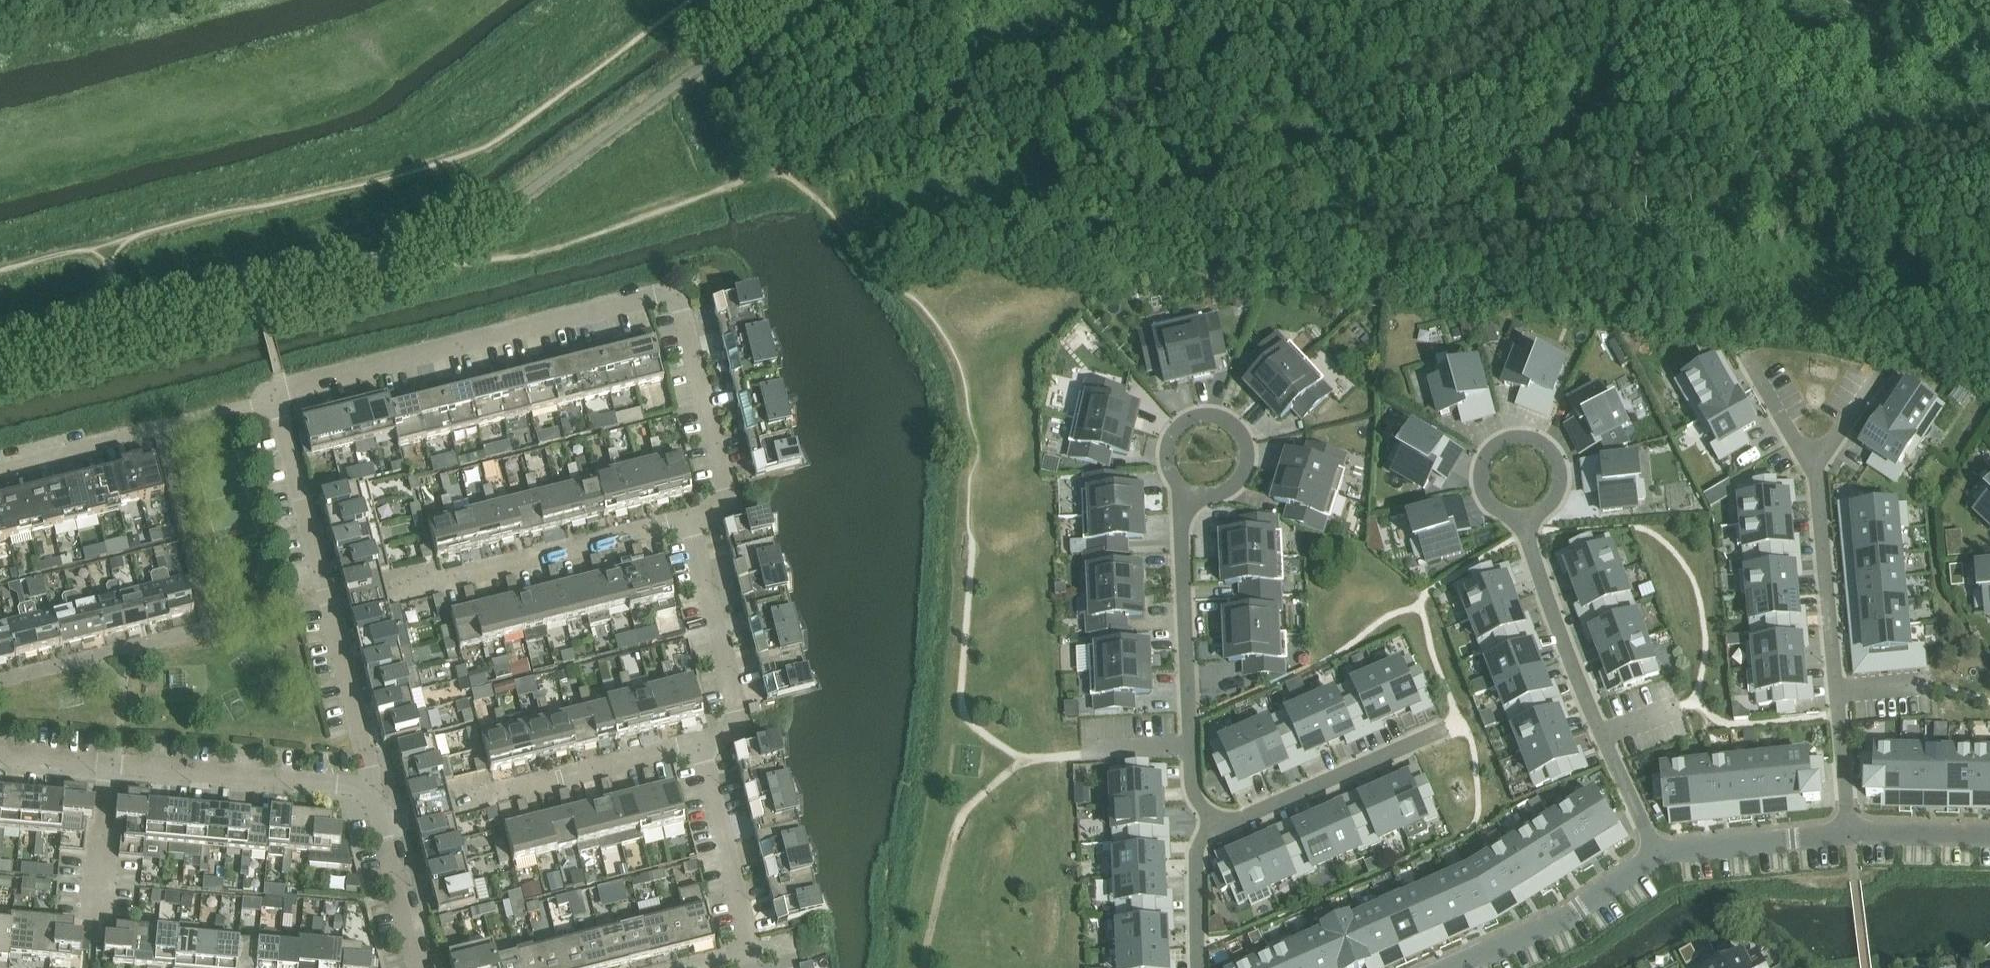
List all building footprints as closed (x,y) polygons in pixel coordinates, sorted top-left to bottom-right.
[(712,302),(719,332),(763,321),(755,292),(712,302)] [(1188,368),(1191,380),(1215,374),(1209,345),(1222,342),(1217,317),(1203,320),(1202,317),(1178,323),(1181,335),(1188,368)] [(763,321),(719,332),(727,361),(770,351),(763,321)] [(1181,335),(1178,323),(1154,328),(1155,331),(1141,334),(1147,359),(1160,356),(1167,385),(1191,380),(1188,368),(1181,335)] [(627,351),(636,388),(663,381),(650,330),(649,330),(649,331),(638,334),(641,347),(627,351)] [(1248,385),(1265,403),(1274,395),(1299,372),(1308,363),(1291,345),(1289,347),(1279,337),(1261,354),(1270,364),(1248,385)] [(636,388),(627,351),(612,354),(609,341),(597,344),(610,395),(636,388)] [(574,364),(583,401),(610,395),(597,344),(585,347),(589,360),(574,364)] [(1530,389),(1552,398),(1563,366),(1542,358),(1543,354),(1528,349),(1525,357),(1518,354),(1506,385),(1514,388),(1528,394),(1530,389)] [(727,361),(734,391),(777,380),(770,351),(727,361)] [(544,357),(557,408),(583,401),(574,364),(560,368),(556,354),(544,357)] [(1724,354),(1721,356),(1744,396),(1758,419),(1761,418),(1724,354)] [(1676,382),(1699,423),(1744,396),(1721,356),(1711,362),(1713,366),(1688,380),(1686,376),(1676,382)] [(521,377),(530,415),(557,408),(544,357),(533,360),(536,374),(521,377)] [(1698,357),(1676,364),(1680,376),(1702,368),(1698,357)] [(1274,395),(1265,403),(1282,421),(1304,400),(1314,411),(1332,394),(1323,383),(1325,381),(1308,363),(1299,372),(1274,395)] [(1486,398),(1477,365),(1453,372),(1453,369),(1438,373),(1440,381),(1432,383),(1436,397),(1441,416),(1450,414),(1466,409),(1464,404),(1486,398)] [(492,371),(504,421),(530,415),(521,377),(507,381),(504,368),(492,371)] [(483,387),(469,391),(478,428),(504,421),(492,371),(480,374),(483,387)] [(734,391),(741,420),(785,409),(777,380),(734,391)] [(439,384),(451,435),(478,428),(469,391),(454,394),(451,381),(439,384)] [(1881,420),(1920,446),(1944,411),(1946,408),(1936,402),(1934,405),(1910,389),(1911,387),(1903,381),(1893,396),(1899,400),(1895,406),(1900,409),(1890,425),(1881,419),(1881,420)] [(1121,430),(1133,433),(1138,409),(1108,402),(1112,388),(1087,383),(1084,396),(1081,396),(1076,420),(1088,423),(1121,430)] [(430,400),(416,404),(425,441),(451,435),(439,384),(427,387),(430,400)] [(1528,394),(1514,388),(1512,393),(1511,394),(1512,395),(1523,399),(1524,399),(1535,403),(1536,404),(1546,408),(1547,408),(1548,407),(1552,398),(1530,389),(1528,394)] [(1588,423),(1598,443),(1628,428),(1618,408),(1617,407),(1619,405),(1612,392),(1605,395),(1601,388),(1571,404),(1575,412),(1582,426),(1588,423)] [(425,441),(416,404),(401,408),(398,394),(387,397),(386,397),(396,436),(395,436),(398,448),(425,441)] [(386,397),(387,397),(387,396),(365,402),(375,441),(395,436),(396,436),(386,397)] [(1744,396),(1699,423),(1708,438),(1713,435),(1719,446),(1713,449),(1720,461),(1748,445),(1742,435),(1752,429),(1748,423),(1753,421),(1753,422),(1758,419),(1744,396)] [(1875,423),(1878,425),(1881,420),(1881,419),(1890,425),(1900,409),(1895,406),(1899,400),(1893,396),(1875,423)] [(1466,409),(1450,414),(1452,419),(1452,420),(1453,420),(1464,417),(1466,416),(1476,413),(1478,413),(1488,410),(1489,410),(1488,408),(1486,398),(1464,404),(1466,409)] [(344,407),(354,446),(375,441),(365,402),(344,407)] [(354,446),(344,407),(323,412),(333,451),(354,446)] [(785,409),(741,420),(748,449),(792,438),(785,409)] [(333,451),(323,412),(301,418),(306,435),(299,436),(305,458),(333,451)] [(1575,412),(1571,414),(1570,414),(1571,415),(1576,425),(1576,426),(1581,437),(1582,438),(1587,447),(1587,448),(1589,448),(1598,443),(1588,423),(1582,426),(1575,412)] [(1088,423),(1076,420),(1070,444),(1073,445),(1070,459),(1094,464),(1098,451),(1127,457),(1133,433),(1121,430),(1088,423)] [(1920,446),(1881,420),(1878,425),(1875,423),(1864,439),(1867,441),(1870,444),(1867,449),(1877,456),(1870,466),(1896,484),(1904,472),(1898,468),(1901,464),(1906,457),(1910,461),(1920,446)] [(1432,466),(1443,447),(1414,430),(1402,450),(1402,451),(1399,449),(1392,463),(1399,467),(1395,474),(1407,481),(1425,491),(1430,481),(1437,469),(1432,466)] [(792,438),(748,449),(756,479),(799,468),(792,438)] [(650,442),(652,452),(661,450),(658,440),(650,442)] [(1437,469),(1430,481),(1434,483),(1436,484),(1436,483),(1442,474),(1442,472),(1447,464),(1448,463),(1453,454),(1454,453),(1452,452),(1443,447),(1432,466),(1437,469)] [(608,452),(610,462),(619,460),(616,450),(608,452)] [(659,461),(669,501),(691,495),(681,455),(663,460),(661,450),(652,452),(655,462),(659,461)] [(1601,488),(1604,513),(1637,509),(1637,501),(1645,500),(1643,485),(1640,485),(1638,461),(1628,462),(1627,450),(1606,454),(1607,465),(1604,465),(1607,487),(1601,488)] [(1327,493),(1339,497),(1346,473),(1343,472),(1347,459),(1323,451),(1319,465),(1290,456),(1283,479),(1295,483),(1327,493)] [(131,463),(141,502),(164,496),(154,457),(131,463)] [(610,462),(613,473),(617,472),(627,511),(648,506),(638,466),(622,470),(619,460),(610,462)] [(659,461),(655,462),(638,466),(648,506),(669,501),(659,461)] [(131,463),(109,469),(120,513),(121,512),(120,507),(141,502),(131,463)] [(391,466),(393,474),(405,471),(403,463),(391,466)] [(567,468),(569,478),(578,475),(576,465),(567,468)] [(88,479),(98,518),(120,513),(109,469),(107,469),(109,474),(88,479)] [(360,473),(362,481),(374,478),(372,470),(360,473)] [(597,481),(606,516),(627,511),(617,472),(613,473),(595,477),(596,482),(597,481)] [(362,481),(360,473),(348,476),(350,484),(362,481)] [(569,478),(572,488),(576,487),(585,522),(606,516),(597,481),(596,482),(581,486),(578,475),(569,478)] [(525,478),(528,488),(536,486),(534,476),(525,478)] [(408,480),(411,492),(420,490),(417,478),(408,480)] [(1083,493),(1084,518),(1096,517),(1130,516),(1142,515),(1141,491),(1111,492),(1110,478),(1085,479),(1086,493),(1083,493)] [(66,485),(76,524),(98,518),(88,479),(66,485)] [(1295,483),(1283,479),(1276,503),(1291,508),(1287,521),(1324,533),(1328,519),(1331,520),(1339,497),(1327,493),(1295,483)] [(318,484),(320,492),(332,489),(330,481),(318,484)] [(76,524),(66,485),(44,490),(54,529),(76,524)] [(321,496),(327,518),(373,507),(367,485),(321,496)] [(539,496),(536,486),(528,488),(530,498),(535,497),(543,532),(564,527),(555,492),(539,496)] [(482,489),(485,499),(494,497),(491,487),(482,489)] [(576,487),(572,488),(555,492),(564,527),(585,522),(576,487)] [(1744,502),(1747,526),(1787,522),(1784,497),(1777,498),(1777,490),(1776,487),(1739,490),(1741,502),(1744,502)] [(22,496),(32,535),(54,529),(44,490),(22,496)] [(9,540),(32,535),(22,496),(0,501),(0,503),(9,540)] [(441,499),(443,509),(452,507),(449,497),(441,499)] [(496,507),(494,497),(485,499),(488,509),(492,508),(501,543),(522,538),(513,503),(496,507)] [(513,503),(522,538),(543,532),(535,497),(530,498),(513,503)] [(1976,513),(1987,522),(1989,525),(1989,497),(1976,513)] [(9,540),(0,503),(0,543),(9,540)] [(1843,529),(1844,535),(1854,534),(1898,530),(1908,529),(1906,507),(1896,508),(1895,506),(1869,508),(1869,503),(1851,505),(1853,528),(1843,529)] [(410,507),(413,519),(421,517),(418,505),(410,507)] [(1842,518),(1843,529),(1853,528),(1851,505),(1842,506),(1841,506),(1841,507),(1842,517),(1842,518)] [(373,507),(327,518),(332,539),(378,528),(373,507)] [(454,517),(452,507),(443,509),(446,520),(450,518),(459,553),(480,548),(471,513),(454,517)] [(471,513),(480,548),(501,543),(492,508),(488,509),(471,513)] [(1410,520),(1417,543),(1414,544),(1418,558),(1426,556),(1428,564),(1461,554),(1454,530),(1448,532),(1442,511),(1410,520)] [(1089,557),(1110,556),(1114,555),(1113,541),(1143,540),(1142,515),(1130,516),(1096,517),(1084,518),(1085,543),(1088,543),(1089,557)] [(723,527),(730,556),(774,545),(766,516),(723,527)] [(421,517),(413,519),(416,531),(424,529),(421,517)] [(450,518),(446,520),(428,524),(437,559),(459,553),(450,518)] [(1224,537),(1225,561),(1235,561),(1271,559),(1284,558),(1282,534),(1279,534),(1279,520),(1254,521),(1254,535),(1224,537)] [(1745,551),(1746,562),(1762,561),(1783,559),(1782,549),(1789,548),(1787,522),(1747,526),(1749,550),(1745,551)] [(332,539),(337,560),(383,549),(378,528),(332,539)] [(1855,542),(1856,558),(1900,554),(1898,530),(1854,534),(1844,535),(1844,543),(1855,542)] [(1949,531),(1950,557),(1966,556),(1965,530),(1949,531)] [(106,555),(132,548),(129,538),(103,545),(106,555)] [(1571,564),(1580,588),(1618,574),(1609,552),(1613,550),(1608,538),(1595,544),(1595,542),(1576,549),(1580,561),(1571,564)] [(1846,560),(1847,576),(1858,575),(1856,558),(1855,542),(1844,543),(1846,559),(1846,560)] [(781,575),(774,545),(730,556),(738,585),(781,575)] [(632,548),(634,558),(643,556),(640,546),(632,548)] [(421,549),(424,561),(432,559),(429,547),(421,549)] [(337,560),(343,581),(379,572),(389,570),(383,549),(337,560)] [(1847,576),(1848,583),(1858,582),(1902,578),(1900,554),(1856,558),(1858,575),(1847,576)] [(590,559),(592,569),(601,567),(598,556),(590,559)] [(641,567),(651,607),(654,617),(676,611),(663,562),(646,566),(643,556),(634,558),(637,568),(641,567)] [(1110,556),(1089,557),(1085,557),(1085,571),(1092,571),(1093,595),(1105,595),(1142,593),(1141,575),(1140,568),(1110,570),(1110,556)] [(1235,561),(1225,561),(1226,586),(1257,584),(1257,599),(1282,598),(1281,583),(1285,583),(1284,558),(1271,559),(1235,561)] [(1753,595),(1754,598),(1793,594),(1791,569),(1784,569),(1783,559),(1762,561),(1746,562),(1747,574),(1742,574),(1744,596),(1753,595)] [(1966,564),(1951,565),(1954,587),(1969,585),(1966,564)] [(548,569),(550,579),(559,577),(556,567),(548,569)] [(603,577),(601,567),(592,569),(595,579),(599,578),(608,613),(628,608),(629,607),(620,573),(603,577)] [(641,567),(637,568),(620,573),(629,607),(628,608),(629,612),(651,607),(641,567)] [(1988,617),(1989,617),(1989,569),(1978,570),(1980,595),(1985,594),(1988,617)] [(158,572),(170,620),(193,614),(184,578),(170,582),(167,573),(164,571),(158,572)] [(1466,597),(1475,619),(1512,605),(1503,581),(1496,583),(1492,571),(1473,578),(1474,580),(1468,582),(1458,586),(1462,598),(1466,597)] [(139,590),(148,626),(170,620),(158,572),(152,573),(150,577),(153,586),(139,590)] [(346,594),(352,619),(388,609),(382,585),(379,572),(343,581),(345,590),(346,594)] [(1596,610),(1599,619),(1603,618),(1621,611),(1634,606),(1630,595),(1626,597),(1618,574),(1580,588),(1589,612),(1596,610)] [(781,575),(738,585),(745,614),(789,604),(781,575)] [(506,580),(508,590),(517,588),(514,577),(506,580)] [(587,618),(578,583),(561,587),(559,577),(550,579),(553,590),(557,588),(566,623),(587,618)] [(578,583),(587,618),(589,628),(611,622),(608,613),(599,578),(595,579),(578,583)] [(1904,602),(1902,578),(1858,582),(1848,583),(1849,590),(1859,589),(1861,606),(1904,602)] [(114,583),(126,631),(148,626),(139,590),(125,593),(123,584),(120,582),(114,583)] [(108,597),(95,601),(104,637),(126,631),(114,583),(108,585),(106,588),(108,597)] [(464,590),(466,600),(475,598),(472,588),(464,590)] [(515,599),(524,634),(545,629),(536,594),(519,598),(517,588),(508,590),(511,600),(515,599)] [(536,594),(545,629),(566,623),(557,588),(553,590),(536,594)] [(1850,608),(1852,624),(1862,623),(1861,606),(1859,589),(1849,590),(1850,606),(1850,608)] [(75,593),(70,594),(82,642),(104,637),(95,601),(81,604),(79,595),(75,593)] [(1092,634),(1113,634),(1112,619),(1143,618),(1142,612),(1142,593),(1105,595),(1093,595),(1094,620),(1088,620),(1088,635),(1092,634)] [(64,608),(50,612),(60,648),(82,642),(70,594),(64,596),(62,599),(64,608)] [(1752,622),(1753,634),(1769,633),(1790,631),(1789,620),(1796,620),(1793,594),(1754,598),(1756,622),(1752,622)] [(433,598),(436,610),(444,608),(441,596),(433,598)] [(466,600),(469,611),(473,609),(482,645),(503,639),(494,604),(477,608),(475,598),(466,600)] [(1228,620),(1229,638),(1264,636),(1278,636),(1277,612),(1283,612),(1282,598),(1257,599),(1258,613),(1228,614),(1228,620)] [(515,599),(511,600),(494,604),(503,639),(524,634),(515,599)] [(1852,624),(1853,631),(1863,630),(1907,626),(1904,602),(1861,606),(1862,623),(1852,624)] [(31,604),(25,605),(38,653),(60,648),(50,612),(37,615),(35,606),(31,604)] [(745,614),(752,644),(796,633),(789,604),(745,614)] [(20,620),(6,623),(16,659),(38,653),(25,605),(19,607),(18,610),(20,620)] [(1480,643),(1484,654),(1512,643),(1519,641),(1515,631),(1522,629),(1512,605),(1475,619),(1484,642),(1480,643)] [(1603,618),(1599,619),(1603,629),(1596,632),(1605,656),(1643,642),(1634,619),(1638,618),(1634,606),(1621,611),(1603,618)] [(352,619),(357,640),(394,631),(388,609),(352,619)] [(473,609),(469,611),(451,615),(460,650),(482,645),(473,609)] [(16,659),(6,623),(0,625),(0,663),(16,659)] [(1863,630),(1853,631),(1853,638),(1863,637),(1865,655),(1909,651),(1907,626),(1863,630)] [(441,629),(444,641),(452,639),(449,627),(441,629)] [(357,640),(362,661),(411,649),(405,628),(394,631),(357,640)] [(1760,666),(1760,670),(1800,666),(1799,650),(1798,640),(1790,641),(1790,631),(1769,633),(1753,634),(1754,645),(1748,646),(1750,667),(1760,666)] [(796,633),(752,644),(760,673),(803,662),(796,633)] [(1090,649),(1091,673),(1102,673),(1137,671),(1149,671),(1148,646),(1118,647),(1117,633),(1113,634),(1092,634),(1093,648),(1090,649)] [(1264,636),(1229,638),(1230,656),(1230,664),(1260,662),(1261,676),(1286,675),(1285,661),(1288,661),(1287,635),(1278,636),(1264,636)] [(1856,671),(1856,672),(1856,671),(1865,655),(1863,637),(1853,638),(1854,654),(1854,655),(1856,671)] [(452,639),(444,641),(447,653),(455,651),(452,639)] [(1492,664),(1501,687),(1539,672),(1529,648),(1522,650),(1519,641),(1512,643),(1484,654),(1488,665),(1492,664)] [(1643,642),(1605,656),(1614,680),(1621,677),(1625,690),(1644,682),(1643,681),(1647,679),(1659,675),(1655,663),(1651,664),(1643,642)] [(416,670),(411,649),(362,661),(368,682),(416,670)] [(1856,671),(1856,672),(1857,672),(1909,667),(1911,667),(1911,666),(1909,651),(1865,655),(1856,671)] [(509,676),(506,660),(495,662),(498,678),(509,676)] [(1401,668),(1379,678),(1395,715),(1419,705),(1416,698),(1428,693),(1420,674),(1418,675),(1411,660),(1400,665),(1401,668)] [(803,662),(760,673),(767,703),(811,692),(803,662)] [(661,666),(664,676),(672,674),(670,664),(661,666)] [(1800,666),(1760,670),(1760,673),(1751,674),(1753,695),(1758,695),(1760,707),(1775,705),(1796,703),(1795,692),(1803,691),(1800,666)] [(456,670),(459,682),(467,680),(464,668),(456,670)] [(421,691),(416,670),(368,682),(373,703),(409,693),(421,691)] [(1102,673),(1091,673),(1092,698),(1095,698),(1096,712),(1121,711),(1120,697),(1150,695),(1149,671),(1137,671),(1102,673)] [(1376,679),(1372,671),(1353,679),(1355,684),(1344,689),(1359,723),(1369,718),(1372,725),(1395,715),(1379,678),(1376,679)] [(1539,672),(1501,687),(1510,709),(1506,710),(1510,721),(1520,717),(1538,710),(1545,707),(1541,698),(1548,696),(1539,672)] [(619,676),(622,686),(630,684),(628,674),(619,676)] [(664,676),(666,686),(671,685),(680,724),(703,719),(693,679),(675,684),(672,674),(664,676)] [(467,680),(459,682),(462,693),(470,691),(467,680)] [(629,695),(639,735),(660,730),(650,690),(633,694),(630,684),(622,686),(624,697),(629,695)] [(650,690),(660,730),(680,724),(671,685),(666,686),(650,690)] [(579,691),(581,702),(590,699),(587,689),(579,691)] [(1351,703),(1344,689),(1334,693),(1335,697),(1313,707),(1329,744),(1353,734),(1350,727),(1359,723),(1351,703)] [(415,715),(409,693),(373,703),(378,724),(415,715)] [(629,695),(624,697),(607,701),(608,706),(609,705),(618,740),(639,735),(629,695)] [(588,711),(597,745),(618,740),(609,705),(608,706),(592,709),(590,699),(581,702),(584,712),(588,711)] [(536,702),(539,712),(547,710),(545,700),(536,702)] [(1068,705),(1067,705),(1067,719),(1079,719),(1079,705),(1068,705)] [(1329,744),(1313,707),(1291,716),(1289,713),(1279,718),(1285,732),(1293,751),(1303,747),(1306,754),(1329,744)] [(1518,730),(1527,753),(1565,739),(1555,715),(1549,717),(1545,707),(1538,710),(1520,717),(1510,721),(1514,732),(1518,730)] [(494,712),(497,723),(506,720),(503,710),(494,712)] [(546,721),(554,756),(576,751),(567,716),(550,720),(547,710),(539,712),(541,722),(546,721)] [(588,711),(584,712),(567,716),(576,751),(597,745),(588,711)] [(462,714),(465,726),(473,724),(470,712),(462,714)] [(415,715),(378,724),(384,746),(420,737),(415,715)] [(1285,732),(1279,718),(1268,722),(1269,726),(1247,736),(1263,773),(1287,762),(1284,756),(1293,751),(1285,732)] [(533,761),(525,726),(508,731),(506,720),(497,723),(499,733),(504,732),(512,767),(533,761)] [(525,726),(533,761),(554,756),(546,721),(541,722),(525,726)] [(466,731),(469,744),(477,741),(474,729),(466,731)] [(504,732),(499,733),(481,737),(490,772),(512,767),(504,732)] [(1263,773),(1247,736),(1225,745),(1223,742),(1212,747),(1219,762),(1217,763),(1225,781),(1237,776),(1240,783),(1263,773)] [(733,751),(741,780),(784,769),(777,739),(733,751)] [(1565,739),(1527,753),(1536,776),(1532,777),(1537,789),(1547,785),(1553,783),(1553,785),(1572,778),(1567,765),(1574,763),(1565,739)] [(397,749),(402,771),(439,762),(433,740),(397,749)] [(1902,753),(1877,752),(1877,757),(1862,757),(1861,783),(1867,783),(1867,798),(1884,798),(1884,796),(1901,797),(1902,753)] [(1917,808),(1924,808),(1925,797),(1926,754),(1926,753),(1902,753),(1901,797),(1918,797),(1917,808)] [(1925,797),(1924,808),(1931,808),(1932,798),(1949,798),(1950,754),(1926,753),(1926,754),(1925,797)] [(1965,809),(1972,809),(1973,798),(1974,755),(1950,754),(1949,798),(1966,798),(1965,809)] [(1974,755),(1973,798),(1972,809),(1979,809),(1980,799),(1989,799),(1989,755),(1974,755)] [(1783,760),(1788,803),(1804,801),(1804,803),(1822,801),(1820,784),(1818,784),(1817,775),(1823,775),(1822,762),(1809,763),(1809,757),(1808,757),(1783,759),(1783,760)] [(1764,805),(1765,816),(1772,815),(1771,805),(1788,803),(1783,760),(1783,759),(1760,762),(1764,805)] [(474,762),(477,775),(485,772),(482,760),(474,762)] [(402,771),(408,792),(444,783),(439,762),(402,771)] [(1760,762),(1736,764),(1736,765),(1740,808),(1757,806),(1758,817),(1765,816),(1764,805),(1760,762)] [(1736,764),(1712,767),(1716,810),(1718,821),(1724,820),(1723,810),(1740,808),(1736,765),(1736,764)] [(1712,767),(1688,769),(1693,813),(1709,811),(1710,821),(1718,821),(1716,810),(1712,767)] [(1129,771),(1112,771),(1113,784),(1117,784),(1118,808),(1158,806),(1157,780),(1150,780),(1149,770),(1149,768),(1129,769),(1129,771)] [(791,798),(784,769),(741,780),(748,809),(791,798)] [(1693,813),(1688,769),(1663,772),(1663,773),(1664,773),(1664,779),(1655,781),(1657,801),(1666,800),(1668,812),(1673,811),(1674,815),(1693,813)] [(643,772),(645,782),(654,780),(651,770),(643,772)] [(601,783),(603,793),(612,791),(609,780),(601,783)] [(652,791),(662,831),(684,825),(674,786),(657,790),(654,780),(645,782),(648,792),(652,791)] [(1410,782),(1387,792),(1403,829),(1425,819),(1427,823),(1438,818),(1431,803),(1433,802),(1432,799),(1425,784),(1413,789),(1410,782)] [(414,818),(417,829),(453,820),(451,809),(446,791),(444,783),(408,792),(410,801),(414,818)] [(61,836),(60,836),(59,853),(84,855),(87,821),(93,821),(95,804),(85,803),(86,790),(64,788),(63,798),(64,798),(61,836)] [(559,793),(561,803),(570,801),(567,791),(559,793)] [(610,802),(621,846),(642,841),(641,836),(640,836),(639,832),(640,831),(631,797),(615,801),(612,791),(603,793),(606,803),(610,802)] [(641,836),(662,831),(652,791),(648,792),(631,797),(640,831),(639,832),(640,836),(641,836)] [(1366,809),(1356,813),(1361,824),(1372,847),(1382,843),(1381,839),(1403,829),(1387,792),(1363,803),(1366,809)] [(4,831),(20,833),(23,794),(3,793),(0,827),(0,831),(4,831)] [(23,794),(20,833),(36,834),(35,846),(43,847),(44,835),(40,835),(44,796),(23,794)] [(148,805),(150,805),(151,796),(128,794),(127,806),(117,805),(115,823),(122,823),(119,858),(144,860),(145,844),(148,805)] [(1598,845),(1603,854),(1608,851),(1602,842),(1617,833),(1622,830),(1612,815),(1608,818),(1594,795),(1575,807),(1598,845)] [(63,798),(44,796),(40,835),(44,835),(60,836),(61,836),(64,798),(63,798)] [(1884,807),(1917,808),(1918,797),(1901,797),(1884,796),(1884,798),(1884,807)] [(748,809),(755,838),(799,828),(791,798),(748,809)] [(1931,808),(1965,809),(1966,798),(1949,798),(1932,798),(1931,808)] [(1989,809),(1989,799),(1980,799),(1979,809),(1989,809)] [(517,804),(519,814),(528,812),(525,801),(517,804)] [(561,803),(564,813),(568,812),(577,847),(598,842),(589,807),(573,811),(570,801),(561,803)] [(1771,805),(1772,815),(1805,812),(1804,803),(1804,801),(1788,803),(1771,805)] [(589,807),(598,842),(600,852),(621,846),(610,802),(606,803),(589,807)] [(169,807),(150,805),(148,805),(145,844),(161,845),(160,857),(168,858),(169,846),(165,845),(169,807)] [(1158,806),(1118,808),(1119,832),(1115,832),(1115,844),(1132,843),(1152,842),(1152,832),(1159,832),(1158,806)] [(1723,810),(1724,820),(1758,817),(1757,806),(1740,808),(1723,810)] [(165,845),(169,846),(185,847),(189,809),(169,807),(165,845)] [(1554,820),(1577,858),(1590,849),(1596,858),(1603,854),(1598,845),(1575,807),(1554,820)] [(201,861),(209,861),(210,849),(206,849),(209,811),(189,809),(185,847),(202,849),(201,861)] [(486,812),(489,824),(497,822),(494,810),(486,812)] [(210,849),(226,851),(230,813),(209,811),(206,849),(210,849)] [(267,850),(268,850),(284,851),(283,863),(291,864),(292,852),(288,851),(291,813),(270,811),(270,816),(267,850)] [(1344,811),(1321,821),(1337,858),(1359,848),(1361,852),(1372,847),(1361,824),(1356,813),(1347,818),(1344,811)] [(1668,812),(1669,826),(1710,821),(1709,811),(1693,813),(1674,815),(1673,811),(1668,812)] [(528,812),(519,814),(522,824),(526,823),(535,858),(556,852),(547,818),(531,822),(528,812)] [(547,818),(556,852),(577,847),(568,812),(564,813),(547,818)] [(243,852),(242,864),(250,865),(251,853),(246,853),(250,814),(230,813),(226,851),(243,852)] [(288,851),(292,852),(308,853),(312,815),(291,813),(288,851)] [(246,853),(251,853),(268,855),(268,850),(267,850),(270,816),(250,814),(246,853)] [(312,815),(308,853),(309,853),(308,865),(352,868),(346,844),(341,843),(342,830),(332,829),(333,817),(312,815)] [(417,829),(422,850),(459,841),(453,820),(417,829)] [(1556,871),(1561,880),(1567,876),(1562,867),(1577,858),(1554,820),(1532,833),(1556,871)] [(1300,838),(1291,842),(1295,853),(1306,876),(1316,872),(1315,868),(1337,858),(1321,821),(1297,832),(1300,838)] [(526,823),(522,824),(504,828),(513,863),(535,858),(526,823)] [(806,857),(799,828),(755,838),(763,867),(806,857)] [(1512,846),(1535,884),(1550,875),(1555,883),(1561,880),(1556,871),(1532,833),(1512,846)] [(1277,840),(1255,850),(1271,888),(1294,878),(1295,881),(1306,876),(1295,853),(1291,842),(1280,847),(1277,840)] [(459,841),(422,850),(427,871),(464,862),(459,841)] [(494,843),(497,854),(505,852),(502,841),(494,843)] [(1132,843),(1115,844),(1116,856),(1120,855),(1121,880),(1161,878),(1160,852),(1153,853),(1152,842),(1132,843)] [(43,847),(35,846),(34,858),(42,859),(43,847)] [(1512,846),(1492,858),(1515,896),(1521,905),(1526,901),(1521,892),(1535,884),(1512,846)] [(1562,867),(1567,876),(1596,858),(1590,849),(1577,858),(1562,867)] [(1224,871),(1229,882),(1239,905),(1250,900),(1252,906),(1272,897),(1268,889),(1271,888),(1255,850),(1232,861),(1235,867),(1224,871)] [(505,852),(497,854),(500,866),(508,864),(505,852)] [(168,858),(160,857),(159,869),(167,870),(168,858)] [(763,867),(770,897),(813,886),(806,857),(763,867)] [(1515,896),(1492,858),(1472,870),(1491,910),(1509,900),(1514,909),(1521,905),(1515,896)] [(209,861),(201,861),(200,873),(208,873),(209,861)] [(427,871),(433,892),(469,883),(464,862),(427,871)] [(291,864),(283,863),(282,875),(290,876),(291,864)] [(250,865),(242,864),(241,876),(248,877),(250,865)] [(683,867),(685,876),(697,873),(695,864),(683,867)] [(1467,921),(1471,931),(1478,928),(1473,918),(1491,910),(1472,870),(1449,880),(1467,921)] [(652,875),(654,883),(666,880),(664,872),(652,875)] [(654,883),(652,875),(640,878),(642,886),(654,883)] [(1521,892),(1526,901),(1555,883),(1550,875),(1535,884),(1521,892)] [(1161,878),(1121,880),(1122,904),(1118,904),(1119,916),(1134,915),(1156,914),(1155,904),(1162,904),(1161,878)] [(1467,921),(1449,880),(1427,890),(1445,931),(1461,924),(1465,934),(1471,931),(1467,921)] [(469,883),(433,892),(438,914),(479,904),(473,881),(469,883)] [(610,886),(612,894),(624,891),(622,883),(610,886)] [(612,894),(610,886),(598,889),(600,897),(612,894)] [(813,886),(770,897),(777,926),(821,915),(813,886)] [(684,913),(692,948),(714,942),(700,887),(678,892),(683,913),(684,913)] [(508,893),(510,901),(522,898),(520,890),(508,893)] [(1423,941),(1427,950),(1434,947),(1430,938),(1445,931),(1427,890),(1405,900),(1423,941)] [(1384,910),(1383,910),(1401,951),(1417,943),(1421,953),(1427,950),(1423,941),(1405,900),(1401,891),(1380,900),(1384,910)] [(568,896),(570,904),(582,901),(580,893),(568,896)] [(570,904),(568,896),(556,899),(559,907),(570,904)] [(522,898),(510,901),(512,909),(524,906),(522,898)] [(1473,918),(1478,928),(1514,909),(1509,900),(1491,910),(1473,918)] [(526,907),(528,915),(540,912),(538,904),(526,907)] [(483,908),(484,917),(496,914),(494,905),(483,908)] [(484,917),(483,908),(471,911),(473,919),(484,917)] [(642,923),(650,958),(671,953),(663,918),(660,908),(639,914),(642,923)] [(1383,967),(1386,967),(1390,966),(1386,958),(1401,951),(1383,910),(1361,920),(1379,961),(1383,967)] [(684,913),(683,913),(663,918),(671,953),(692,948),(684,913)] [(1156,914),(1119,916),(1119,927),(1123,927),(1124,952),(1165,950),(1163,924),(1156,924),(1156,914)] [(439,919),(442,927),(454,924),(452,916),(439,919)] [(23,960),(29,961),(33,919),(11,917),(10,922),(12,922),(9,956),(10,956),(23,957),(23,960)] [(53,921),(33,919),(29,961),(36,962),(36,958),(50,959),(53,921)] [(1356,967),(1363,967),(1369,965),(1367,962),(1371,960),(1373,964),(1375,967),(1383,967),(1379,961),(1361,920),(1351,924),(1349,920),(1337,925),(1339,930),(1356,967)] [(10,922),(0,921),(0,960),(10,961),(10,956),(9,956),(12,922),(10,922)] [(53,921),(50,959),(71,961),(72,953),(82,954),(83,936),(73,935),(75,923),(53,921)] [(650,958),(642,923),(621,929),(629,964),(650,958)] [(1430,938),(1434,947),(1465,934),(1461,924),(1445,931),(1430,938)] [(198,939),(199,927),(179,925),(178,932),(179,932),(179,937),(178,937),(175,967),(195,967),(198,939)] [(1337,925),(1326,930),(1328,934),(1317,939),(1330,967),(1356,967),(1339,930),(1337,925)] [(113,965),(134,967),(137,929),(116,927),(115,939),(105,938),(104,956),(113,957),(113,965)] [(158,930),(137,929),(134,967),(147,967),(154,967),(158,930)] [(608,967),(612,967),(629,964),(621,929),(600,934),(608,967)] [(154,967),(175,967),(178,937),(179,937),(179,932),(178,932),(158,930),(154,967)] [(279,946),(280,935),(277,935),(273,931),(268,930),(263,934),(260,934),(259,944),(257,967),(277,967),(279,946)] [(579,939),(586,967),(608,967),(600,934),(579,939)] [(195,967),(216,967),(218,941),(198,939),(195,967)] [(579,939),(558,945),(564,967),(586,967),(579,939)] [(1303,967),(1330,967),(1317,939),(1295,949),(1303,967)] [(1295,949),(1291,940),(1269,949),(1273,958),(1277,967),(1303,967),(1295,949)] [(239,942),(218,941),(216,967),(236,967),(239,942)] [(236,967),(257,967),(259,944),(239,942),(236,967)] [(321,945),(299,943),(299,948),(300,948),(298,967),(319,967),(321,945)] [(1386,958),(1390,966),(1421,953),(1417,943),(1401,951),(1386,958)] [(475,967),(497,967),(495,960),(496,960),(492,944),(470,950),(475,967)] [(319,967),(339,967),(341,947),(321,945),(319,967)] [(537,950),(541,967),(564,967),(558,945),(537,950)] [(277,967),(298,967),(300,948),(299,948),(279,946),(277,967)] [(339,967),(371,967),(372,950),(362,949),(341,947),(339,967)] [(470,950),(448,955),(452,967),(475,967),(470,950)] [(519,967),(541,967),(537,950),(516,955),(519,967)] [(1165,950),(1124,952),(1125,967),(1165,967),(1165,950)] [(1723,967),(1765,967),(1757,954),(1745,960),(1743,955),(1722,966),(1723,967)] [(496,960),(495,960),(497,967),(519,967),(516,955),(496,960)] [(1253,967),(1254,967),(1277,967),(1273,958),(1253,967)] [(1373,964),(1371,960),(1367,962),(1369,965),(1363,967),(1375,967),(1373,964)]
